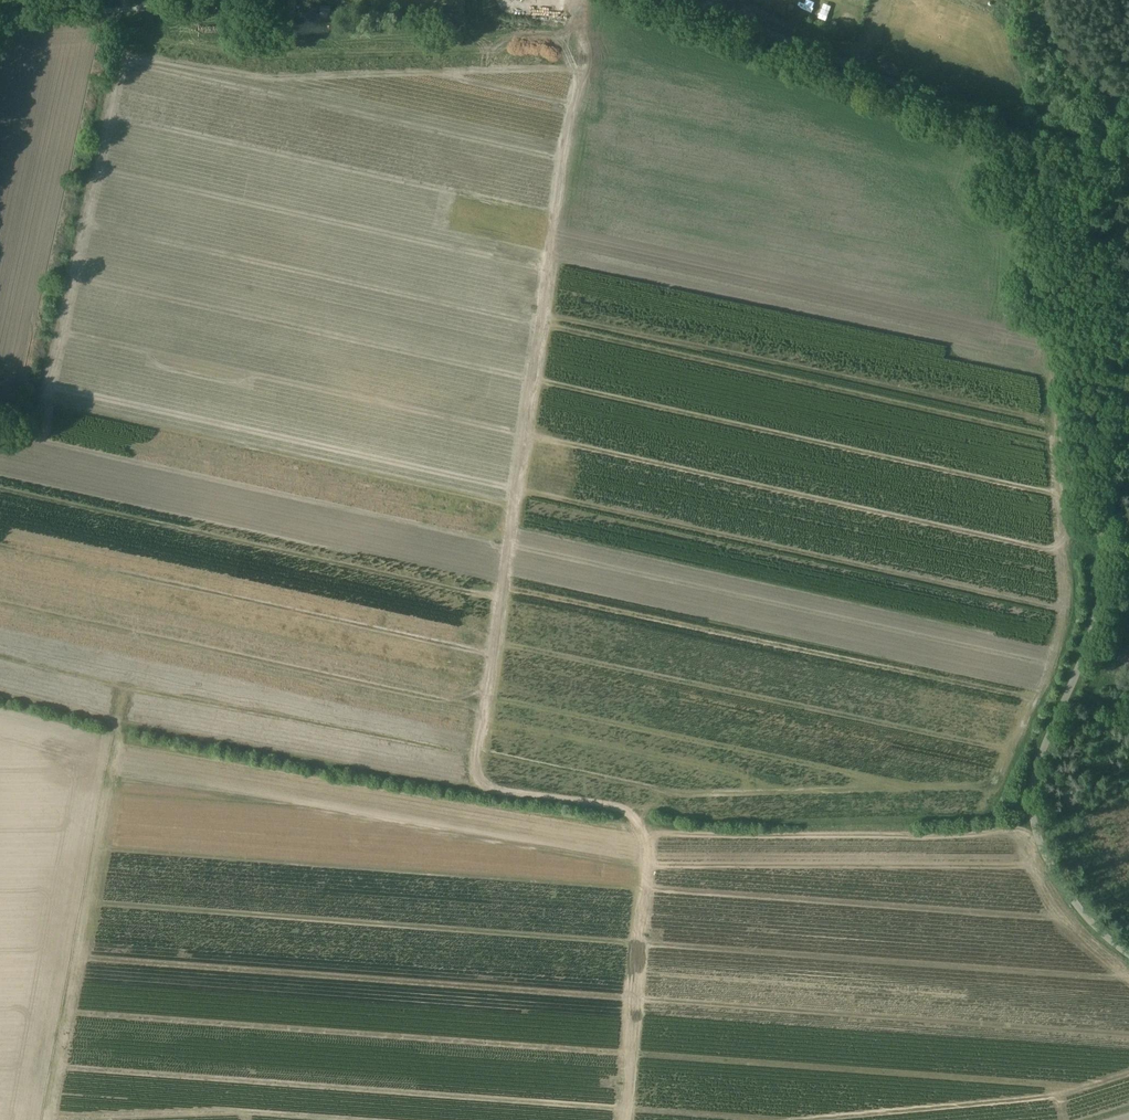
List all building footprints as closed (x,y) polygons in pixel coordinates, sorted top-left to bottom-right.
[(257,7),(262,7),(262,13),(274,13),(275,0),(257,0),(257,7)]
